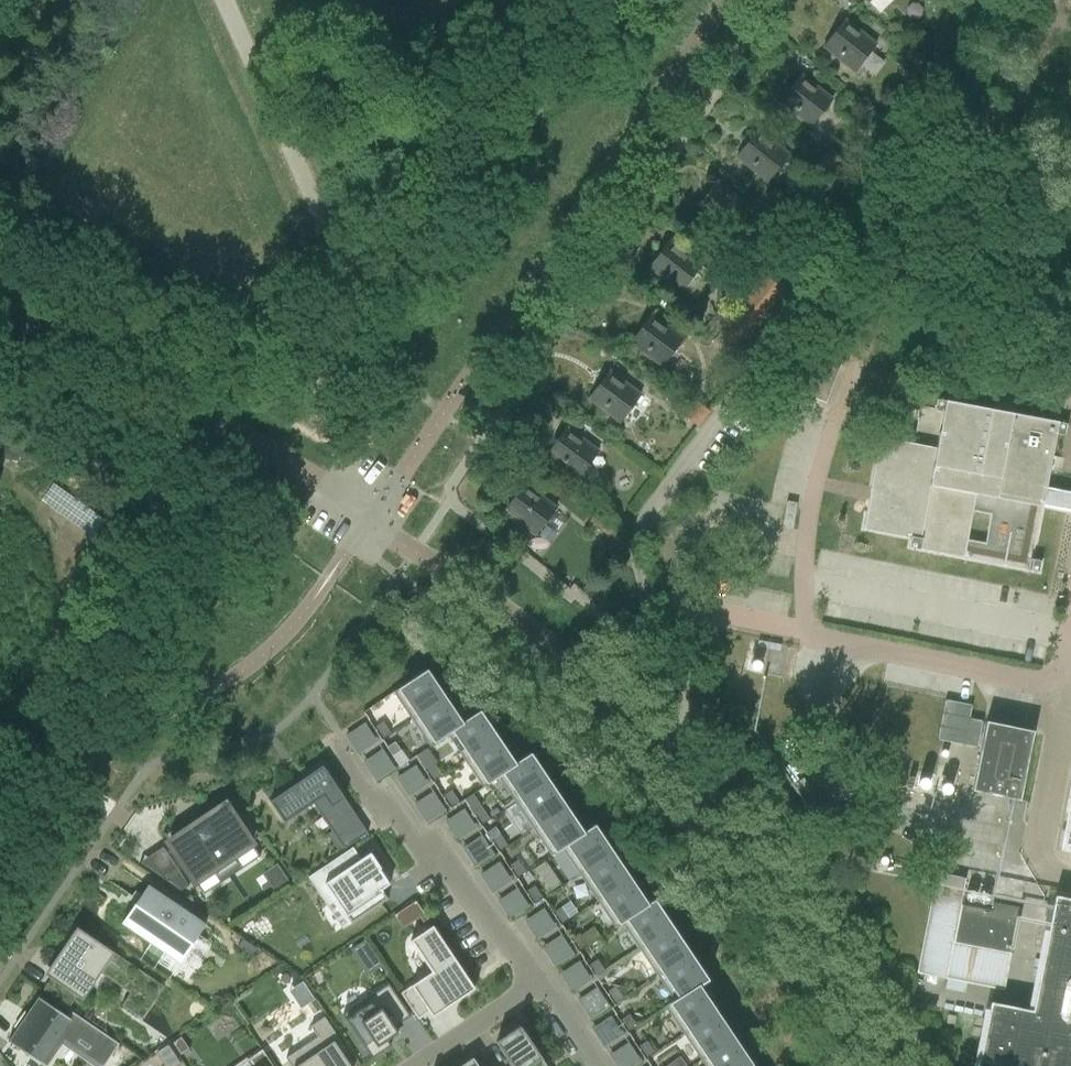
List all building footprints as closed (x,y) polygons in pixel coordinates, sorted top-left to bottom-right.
[(821,48),(839,62),(852,72),(872,46),(841,22),(821,48)] [(911,49),(904,58),(919,70),(926,60),(911,49)] [(777,103),(795,117),(808,127),(828,101),(797,77),(777,103)] [(734,159),(752,173),(765,183),(785,156),(754,133),(734,159)] [(828,152),(822,159),(839,172),(845,165),(843,163),(828,152)] [(822,159),(815,168),(830,179),(832,181),(838,173),(839,172),(822,159)] [(693,210),(711,224),(723,234),(744,208),(713,184),(693,210)] [(667,243),(646,269),(663,283),(676,294),(682,287),(692,294),(697,298),(708,285),(703,281),(692,272),(698,265),(685,256),(667,243)] [(800,296),(818,273),(806,263),(788,287),(800,296)] [(739,264),(729,276),(745,290),(753,280),(755,277),(739,264)] [(760,278),(751,289),(772,306),(781,295),(760,278)] [(751,289),(742,301),(763,318),(772,306),(751,289)] [(742,301),(733,312),(754,329),(763,318),(742,301)] [(733,312),(724,324),(745,340),(754,329),(733,312)] [(629,343),(647,356),(660,367),(680,340),(649,317),(629,343)] [(745,340),(724,324),(715,335),(735,352),(745,340)] [(822,347),(803,395),(825,403),(843,356),(822,347)] [(587,401),(604,414),(618,424),(638,397),(606,374),(587,401)] [(691,398),(685,406),(702,418),(708,411),(691,398)] [(863,529),(910,538),(908,548),(1038,573),(1040,562),(1032,560),(1041,507),(1070,512),(1070,492),(1045,487),(1046,483),(1055,434),(1064,435),(1066,424),(936,400),(934,411),(943,413),(936,449),(880,438),(871,483),(863,529)] [(702,418),(685,406),(679,414),(696,427),(702,418)] [(544,456),(562,470),(576,480),(596,454),(564,430),(544,456)] [(502,513),(534,536),(554,510),(523,486),(502,513)] [(606,510),(599,519),(614,529),(620,522),(606,510)] [(614,529),(599,519),(593,525),(608,537),(614,529)] [(622,627),(633,616),(623,607),(612,618),(622,627)] [(770,670),(772,643),(749,641),(747,668),(770,670)] [(426,669),(393,692),(410,718),(444,696),(426,669)] [(444,696),(410,718),(429,746),(447,734),(446,733),(462,722),(444,696)] [(944,700),(936,740),(942,741),(976,748),(981,721),(969,719),(971,705),(944,700)] [(462,722),(446,733),(447,734),(463,759),(497,737),(479,710),(462,722)] [(362,720),(342,733),(373,779),(393,766),(362,720)] [(969,790),(1015,798),(1028,729),(982,721),(981,721),(976,748),(969,790)] [(382,722),(375,727),(382,738),(390,733),(382,722)] [(1050,827),(1063,830),(1060,847),(1070,849),(1070,730),(1050,827)] [(497,737),(463,759),(482,787),(497,777),(496,775),(515,763),(497,737)] [(394,742),(386,748),(392,756),(399,751),(394,742)] [(515,763),(496,775),(497,777),(514,801),(548,779),(530,753),(515,763)] [(393,769),(421,822),(444,809),(417,756),(393,769)] [(433,764),(426,769),(433,780),(440,775),(433,764)] [(271,801),(269,802),(284,823),(314,802),(322,814),(333,807),(340,817),(340,818),(352,810),(322,766),(303,779),(271,801)] [(548,779),(514,801),(532,828),(565,805),(548,779)] [(451,790),(443,795),(451,806),(458,801),(451,790)] [(502,920),(525,907),(468,801),(444,814),(502,920)] [(179,836),(169,843),(194,882),(213,869),(218,877),(237,864),(232,856),(251,844),(225,805),(214,812),(208,803),(199,810),(201,813),(185,824),(183,820),(173,827),(179,836)] [(565,805),(532,828),(550,856),(561,848),(560,847),(583,831),(565,805)] [(482,808),(474,813),(482,824),(489,819),(482,808)] [(583,831),(560,847),(561,848),(578,873),(612,850),(594,824),(583,831)] [(334,829),(326,834),(337,851),(342,848),(343,849),(346,847),(345,846),(334,829)] [(499,834),(492,839),(499,850),(507,845),(499,834)] [(612,850),(578,873),(595,899),(629,877),(612,850)] [(370,853),(324,884),(351,924),(387,899),(381,890),(389,884),(379,869),(380,869),(370,853)] [(517,860),(509,865),(517,876),(524,871),(517,860)] [(176,867),(161,877),(181,891),(188,886),(176,867)] [(936,872),(916,973),(1004,990),(1004,988),(1011,953),(1013,954),(1020,917),(991,911),(943,902),(948,874),(936,872)] [(629,877),(595,899),(614,928),(621,923),(620,921),(647,903),(629,877)] [(135,904),(122,923),(179,962),(205,925),(147,886),(137,900),(137,901),(135,904)] [(534,886),(526,891),(534,902),(541,897),(534,886)] [(1054,896),(1031,1011),(989,1002),(977,1065),(1070,1065),(1070,899),(1054,896)] [(647,903),(620,921),(621,923),(638,949),(672,926),(654,899),(647,903)] [(561,907),(554,912),(561,923),(569,918),(561,907)] [(431,972),(400,993),(417,1020),(428,1012),(444,1002),(444,1001),(449,998),(450,999),(451,1000),(453,1001),(454,1001),(455,1001),(456,1001),(457,1000),(475,988),(432,926),(410,941),(431,972)] [(672,926),(638,949),(656,976),(690,953),(672,926)] [(53,962),(44,975),(50,979),(82,1000),(100,973),(129,993),(121,1006),(141,1019),(164,987),(76,927),(53,962)] [(579,933),(571,938),(579,949),(586,944),(579,933)] [(365,940),(353,948),(359,956),(370,948),(365,940)] [(690,953),(656,976),(673,1001),(674,1002),(699,986),(708,980),(690,953)] [(597,959),(589,964),(597,976),(604,971),(597,959)] [(388,983),(342,1015),(371,1058),(391,1045),(387,1040),(397,1032),(394,1027),(410,1016),(388,983)] [(615,986),(607,991),(615,1002),(622,997),(615,986)] [(673,1001),(664,1006),(683,1035),(717,1012),(699,986),(674,1002),(673,1001)] [(8,1041),(44,1065),(47,1065),(46,1065),(48,1063),(47,1063),(54,1054),(58,1049),(57,1049),(64,1039),(76,1047),(76,1048),(83,1053),(84,1052),(102,1065),(104,1065),(119,1044),(71,1011),(70,1013),(68,1017),(38,997),(27,1013),(24,1018),(8,1041)] [(717,1012),(683,1035),(701,1061),(735,1038),(717,1012)] [(628,1014),(621,1020),(628,1031),(636,1026),(628,1014)] [(285,1059),(290,1065),(350,1065),(342,1054),(346,1051),(324,1017),(310,1027),(318,1039),(288,1059),(286,1058),(285,1059)] [(495,1042),(511,1065),(546,1065),(519,1026),(495,1042)] [(181,1037),(171,1043),(180,1055),(189,1049),(181,1037)] [(701,1061),(704,1065),(750,1065),(752,1065),(735,1038),(701,1061)] [(646,1041),(639,1046),(646,1057),(654,1052),(646,1041)] [(261,1050),(248,1059),(253,1065),(272,1065),(261,1050)] [(460,1065),(478,1065),(472,1058),(460,1065)]
